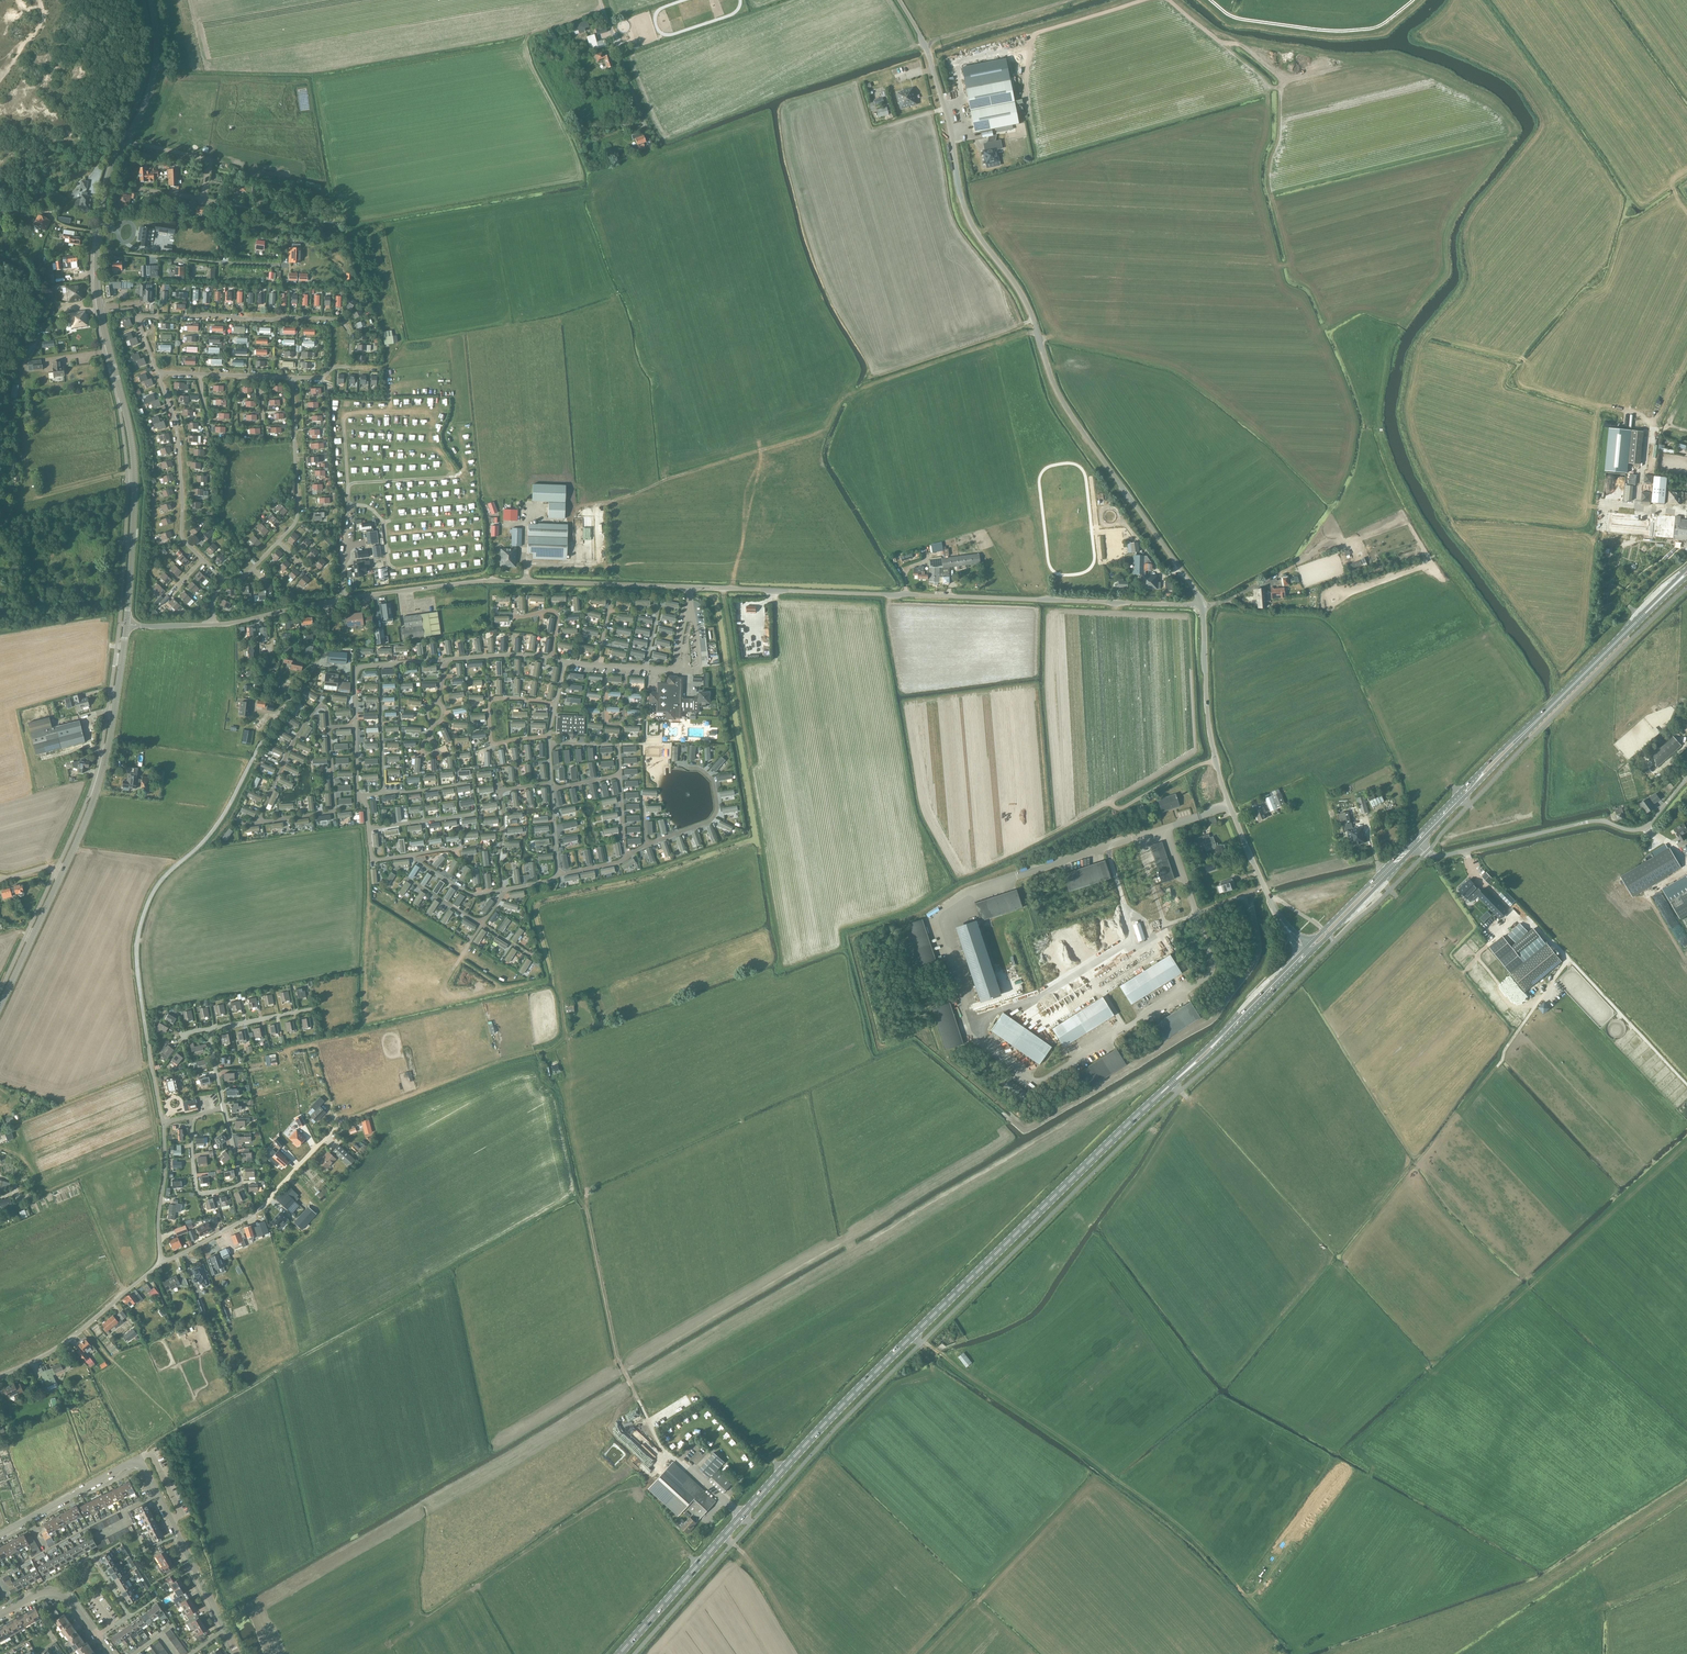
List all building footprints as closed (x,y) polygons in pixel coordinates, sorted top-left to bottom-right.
[(572,25),(573,28),(574,32),(578,30),(579,33),(585,32),(584,29),(588,27),(587,21),(577,25),(576,23),(572,25)] [(591,51),(594,50),(604,47),(609,45),(608,43),(606,43),(605,40),(596,43),(595,37),(594,35),(587,37),(591,51)] [(604,60),(605,65),(607,69),(612,67),(609,55),(603,56),(602,53),(594,55),(597,62),(601,61),(604,60)] [(984,63),(962,68),(966,87),(967,92),(975,133),(981,131),(983,138),(988,137),(989,137),(993,136),(992,129),(996,129),(1012,125),(1018,124),(1005,59),(984,63)] [(918,104),(913,88),(900,91),(900,92),(896,93),(901,109),(918,104)] [(873,101),(874,105),(884,103),(883,97),(874,99),(874,101),(873,101)] [(887,107),(876,110),(878,118),(884,116),(886,116),(889,115),(887,107)] [(629,128),(630,131),(634,130),(631,122),(621,126),(622,128),(624,127),(625,129),(629,128)] [(634,139),(636,144),(634,146),(636,151),(639,150),(645,148),(644,147),(648,145),(649,148),(653,147),(653,146),(651,139),(650,139),(649,138),(644,139),(643,136),(641,132),(632,136),(633,140),(634,139)] [(985,151),(983,151),(986,164),(999,162),(996,149),(1001,149),(1000,140),(988,143),(989,150),(985,151)] [(154,182),(153,177),(158,177),(158,171),(154,171),(153,168),(144,169),(144,168),(139,169),(140,183),(154,182)] [(176,187),(176,177),(179,177),(178,170),(176,170),(173,170),(167,170),(168,186),(170,186),(170,187),(176,187)] [(51,192),(46,199),(57,209),(65,200),(57,194),(56,195),(56,194),(55,195),(55,194),(54,195),(51,192)] [(82,195),(79,209),(89,210),(92,197),(86,196),(87,193),(83,193),(82,195)] [(120,194),(118,205),(128,207),(129,202),(131,196),(120,194)] [(164,209),(163,212),(170,213),(176,214),(176,206),(170,205),(169,205),(169,210),(164,209)] [(196,213),(206,215),(207,208),(196,206),(196,213)] [(33,226),(45,232),(51,222),(38,215),(33,226)] [(176,222),(156,219),(154,232),(159,232),(167,233),(174,234),(176,222)] [(142,241),(141,246),(147,247),(148,242),(150,242),(152,231),(151,231),(152,229),(144,227),(142,241)] [(60,234),(59,237),(63,237),(63,238),(70,239),(70,240),(69,244),(69,246),(73,246),(73,244),(79,245),(80,241),(81,237),(60,234)] [(265,241),(256,240),(255,250),(264,251),(265,241)] [(289,249),(289,258),(291,258),(291,262),(300,263),(300,249),(300,245),(292,244),(292,249),(289,249)] [(63,262),(61,262),(61,267),(62,269),(64,268),(64,269),(77,267),(77,262),(77,259),(76,256),(67,257),(62,257),(63,261),(63,262)] [(56,264),(53,264),(53,271),(59,270),(62,270),(62,269),(61,267),(61,262),(58,262),(56,263),(56,264)] [(122,271),(122,269),(124,269),(124,263),(122,263),(122,262),(112,262),(112,271),(122,271)] [(158,266),(150,266),(150,277),(159,277),(158,266)] [(184,276),(183,276),(183,270),(184,270),(184,268),(176,267),(176,276),(178,276),(178,279),(184,279),(184,276)] [(109,286),(106,287),(108,297),(110,296),(113,296),(112,295),(116,294),(115,289),(120,289),(121,289),(121,286),(121,283),(117,282),(114,282),(109,283),(109,286)] [(140,295),(140,297),(143,297),(143,301),(143,303),(152,303),(152,299),(154,299),(155,289),(145,289),(145,288),(145,283),(141,283),(140,283),(140,290),(140,295)] [(82,285),(62,289),(63,294),(66,293),(68,303),(79,301),(79,300),(84,299),(82,285)] [(263,294),(258,294),(258,299),(258,304),(259,304),(260,305),(262,305),(262,304),(264,304),(264,295),(266,295),(266,292),(263,292),(263,294)] [(349,303),(347,307),(352,310),(354,305),(356,306),(358,303),(351,299),(349,303)] [(176,310),(185,310),(185,304),(186,304),(186,302),(183,301),(183,304),(176,304),(176,310)] [(42,314),(54,315),(55,309),(51,309),(51,305),(46,305),(46,309),(43,308),(42,314)] [(355,319),(363,315),(360,310),(353,314),(355,319)] [(70,323),(65,324),(66,330),(71,329),(89,326),(87,315),(85,315),(85,311),(72,314),(71,311),(68,311),(70,323)] [(132,325),(129,319),(128,316),(119,319),(120,322),(122,321),(125,328),(132,325)] [(368,320),(357,323),(358,329),(359,330),(362,330),(361,328),(369,325),(368,320)] [(234,327),(234,333),(239,333),(239,336),(244,336),(244,333),(245,328),(234,327)] [(391,331),(383,332),(384,337),(385,345),(394,343),(392,336),(391,331)] [(126,342),(129,340),(133,339),(131,333),(124,335),(126,342)] [(129,340),(131,347),(139,344),(136,337),(133,339),(129,340)] [(29,344),(23,356),(26,357),(27,354),(30,355),(33,349),(36,349),(36,343),(29,344)] [(133,362),(137,361),(140,359),(138,353),(131,356),(133,362)] [(137,361),(139,367),(146,365),(144,358),(140,359),(137,361)] [(61,361),(53,362),(53,368),(53,372),(54,377),(64,376),(64,373),(65,373),(65,370),(64,370),(64,367),(61,367),(61,361)] [(141,383),(144,382),(148,380),(146,374),(138,376),(141,383)] [(144,382),(146,388),(153,385),(151,379),(148,380),(144,382)] [(243,388),(242,388),(242,394),(250,393),(250,398),(256,398),(256,393),(253,393),(252,388),(251,388),(251,385),(245,386),(243,387),(243,388)] [(148,403),(152,402),(151,402),(155,401),(153,394),(146,397),(148,403)] [(151,402),(152,402),(154,408),(161,406),(159,399),(155,401),(151,402)] [(270,406),(269,406),(269,410),(272,410),(272,406),(275,406),(280,406),(280,400),(274,400),(269,400),(270,406)] [(16,405),(16,401),(12,401),(11,403),(5,403),(4,410),(11,410),(11,405),(16,405)] [(281,414),(273,414),(274,420),(279,419),(284,419),(284,414),(287,414),(286,411),(281,412),(281,414)] [(158,416),(151,419),(153,425),(154,425),(157,424),(156,424),(160,422),(158,416)] [(154,425),(155,429),(158,428),(159,430),(166,427),(164,421),(160,422),(156,424),(157,424),(154,425)] [(1609,428),(1605,471),(1627,473),(1628,463),(1629,463),(1640,464),(1644,431),(1632,430),(1609,428)] [(312,435),(312,436),(312,439),(320,438),(320,429),(309,430),(309,436),(312,435)] [(159,436),(161,442),(170,439),(168,433),(159,436)] [(318,443),(310,443),(311,449),(314,449),(324,449),(324,443),(326,443),(326,441),(318,441),(318,443)] [(160,450),(162,456),(172,453),(170,447),(160,450)] [(13,458),(17,457),(16,452),(11,453),(12,456),(8,457),(8,458),(10,458),(10,460),(14,460),(13,458)] [(8,468),(13,469),(15,463),(18,464),(19,462),(10,460),(10,461),(9,461),(7,461),(6,464),(8,464),(7,467),(8,467),(8,468)] [(161,464),(163,470),(173,466),(171,460),(161,464)] [(322,471),(315,471),(315,477),(320,476),(325,476),(325,471),(329,471),(329,468),(325,468),(322,468),(322,471)] [(162,477),(164,483),(174,480),(172,474),(162,477)] [(197,476),(197,482),(201,483),(201,486),(203,486),(204,483),(207,483),(207,476),(203,476),(201,476),(197,476)] [(1654,476),(1651,503),(1665,504),(1667,478),(1654,476)] [(532,498),(532,501),(548,502),(548,518),(564,519),(565,506),(565,502),(565,485),(532,485),(532,497),(532,498)] [(1625,485),(1623,500),(1629,500),(1632,501),(1633,486),(1625,485)] [(162,492),(164,498),(174,494),(172,488),(162,492)] [(1668,504),(1676,505),(1676,504),(1681,505),(1681,500),(1686,500),(1686,494),(1669,491),(1669,492),(1668,504)] [(0,508),(3,509),(3,511),(6,512),(6,507),(8,507),(8,506),(8,504),(8,503),(6,502),(6,503),(1,502),(0,508)] [(190,502),(190,509),(191,509),(191,510),(197,510),(199,510),(200,509),(201,503),(196,502),(194,502),(190,502)] [(497,513),(493,502),(487,504),(491,515),(497,513)] [(162,506),(164,512),(173,509),(171,503),(162,506)] [(276,509),(283,516),(288,511),(280,504),(276,509)] [(503,520),(517,521),(518,510),(504,510),(503,520)] [(268,521),(276,528),(280,523),(273,516),(268,521)] [(1673,539),(1686,540),(1686,520),(1681,520),(1681,517),(1676,516),(1673,539)] [(161,520),(163,526),(173,523),(171,517),(161,520)] [(1617,518),(1616,533),(1629,535),(1629,530),(1634,530),(1634,535),(1670,539),(1672,522),(1665,521),(1665,522),(1660,522),(1660,520),(1636,518),(1636,520),(1617,518)] [(198,523),(197,524),(189,532),(194,536),(201,529),(198,526),(200,524),(198,523)] [(257,529),(264,536),(269,531),(261,524),(257,529)] [(528,524),(527,553),(533,554),(532,559),(566,560),(567,526),(528,524)] [(501,549),(500,567),(515,567),(516,549),(516,546),(521,546),(522,529),(512,528),(512,530),(509,530),(509,533),(511,533),(511,546),(510,545),(510,549),(506,549),(505,550),(501,549)] [(161,535),(163,541),(172,537),(170,531),(161,535)] [(205,543),(212,536),(207,531),(200,539),(205,543)] [(377,531),(366,533),(368,545),(379,544),(377,531)] [(292,544),(299,537),(294,532),(288,540),(292,544)] [(250,541),(257,547),(261,543),(254,536),(250,541)] [(304,550),(311,542),(307,538),(300,545),(304,550)] [(931,545),(933,552),(943,551),(942,542),(935,544),(931,545)] [(211,555),(218,548),(213,543),(206,551),(211,555)] [(1131,544),(1132,553),(1139,552),(1137,543),(1131,544)] [(380,546),(372,547),(373,558),(381,557),(380,546)] [(312,560),(319,553),(314,548),(307,556),(312,560)] [(276,562),(283,554),(278,550),(271,557),(276,562)] [(218,565),(225,558),(221,554),(214,561),(218,565)] [(929,560),(929,567),(929,583),(940,583),(940,584),(942,584),(942,585),(950,585),(950,578),(949,568),(981,564),(979,554),(942,559),(929,560)] [(178,559),(185,567),(189,562),(182,555),(178,559)] [(1138,556),(1138,575),(1144,575),(1144,573),(1144,571),(1144,564),(1152,564),(1146,556),(1138,556)] [(319,570),(326,562),(322,558),(315,566),(319,570)] [(283,572),(290,564),(286,560),(279,567),(283,572)] [(357,565),(353,565),(355,577),(356,577),(357,578),(359,578),(360,577),(363,576),(362,573),(367,572),(367,569),(370,569),(369,561),(365,561),(365,560),(357,561),(357,565)] [(1362,564),(1360,560),(1350,564),(1352,569),(1362,564)] [(170,570),(177,577),(182,572),(175,565),(170,570)] [(913,576),(918,576),(918,580),(928,580),(928,571),(923,571),(924,567),(919,567),(919,569),(913,568),(913,576)] [(293,580),(300,573),(295,569),(288,576),(293,580)] [(374,571),(375,580),(379,579),(379,580),(383,579),(387,578),(386,569),(374,571)] [(196,578),(195,579),(198,582),(199,580),(202,583),(207,579),(199,572),(195,576),(196,578)] [(160,578),(167,585),(172,580),(165,573),(160,578)] [(303,587),(310,580),(305,575),(298,583),(303,587)] [(1144,575),(1141,575),(1141,589),(1157,589),(1157,588),(1159,588),(1160,582),(1158,582),(1158,580),(1157,580),(1157,576),(1146,575),(1144,575)] [(187,587),(195,594),(199,589),(192,582),(187,587)] [(1172,582),(1166,582),(1166,587),(1164,587),(1164,592),(1166,591),(1166,590),(1172,590),(1172,582)] [(156,587),(154,589),(161,596),(166,592),(157,583),(154,585),(156,587)] [(1271,599),(1285,598),(1284,588),(1273,589),(1273,587),(1270,588),(1271,599)] [(1258,608),(1267,608),(1266,589),(1255,590),(1256,601),(1257,601),(1258,608)] [(180,597),(187,604),(192,599),(184,592),(180,597)] [(169,604),(176,611),(181,606),(173,599),(169,604)] [(220,605),(228,609),(231,603),(222,599),(220,605)] [(382,610),(380,610),(382,620),(393,619),(391,603),(382,604),(382,610)] [(403,640),(403,642),(405,641),(405,640),(431,636),(441,635),(438,612),(403,617),(405,628),(401,629),(402,640),(403,640)] [(347,616),(347,621),(348,627),(362,625),(361,614),(347,616)] [(289,622),(285,622),(286,629),(291,629),(291,625),(295,624),(299,623),(298,619),(289,619),(289,622)] [(255,637),(255,631),(255,629),(255,628),(247,628),(247,633),(248,633),(248,638),(255,637)] [(381,628),(374,629),(376,644),(383,643),(381,628)] [(291,637),(291,633),(284,633),(284,635),(282,635),(283,642),(285,641),(285,640),(291,639),(290,637),(291,637)] [(289,653),(291,653),(291,646),(285,646),(284,643),(279,643),(279,648),(282,648),(283,655),(289,654),(289,653)] [(305,654),(304,658),(311,659),(312,655),(313,647),(306,646),(305,654)] [(254,647),(247,647),(248,658),(255,658),(254,657),(256,657),(256,654),(254,654),(254,647)] [(347,653),(329,652),(328,663),(346,664),(347,653)] [(290,670),(297,671),(297,670),(302,671),(303,663),(293,661),(294,658),(285,656),(284,662),(292,664),(290,670)] [(325,673),(324,685),(337,687),(338,675),(325,673)] [(702,692),(699,692),(698,699),(680,698),(681,679),(675,679),(672,678),(669,681),(669,684),(658,683),(657,693),(653,693),(651,694),(651,695),(651,699),(652,701),(657,701),(657,711),(668,711),(668,714),(670,717),(679,717),(680,712),(698,713),(698,707),(703,707),(703,702),(708,703),(708,693),(705,693),(705,692),(704,691),(702,692)] [(341,682),(340,692),(350,693),(351,683),(341,682)] [(266,694),(268,688),(255,684),(254,690),(259,692),(258,697),(264,698),(266,694)] [(89,706),(87,699),(82,700),(80,695),(81,695),(73,697),(75,702),(77,712),(83,711),(82,708),(89,706)] [(240,715),(249,716),(251,703),(241,702),(240,715)] [(557,715),(556,732),(565,732),(566,734),(568,734),(572,740),(578,734),(584,735),(585,716),(557,715)] [(28,725),(36,756),(85,743),(79,721),(52,729),(49,719),(28,725)] [(243,744),(250,745),(252,732),(245,730),(243,744)] [(1672,735),(1648,757),(1657,768),(1682,746),(1672,735)] [(117,752),(122,755),(125,750),(120,747),(117,752)] [(67,769),(73,767),(79,766),(78,772),(84,773),(85,767),(89,768),(90,763),(79,761),(66,765),(67,769)] [(123,782),(122,787),(136,789),(136,788),(137,783),(141,783),(142,780),(138,779),(139,776),(139,775),(139,771),(140,769),(132,768),(132,774),(128,774),(128,776),(127,781),(123,781),(123,782)] [(141,783),(141,788),(151,789),(152,778),(142,777),(142,780),(141,783)] [(1280,793),(1265,799),(1270,812),(1285,806),(1280,793)] [(1158,800),(1162,813),(1180,807),(1176,794),(1158,800)] [(1646,812),(1647,813),(1654,808),(1652,805),(1654,803),(1654,804),(1660,800),(1656,794),(1650,798),(1648,800),(1647,799),(1640,804),(1643,808),(1643,810),(1644,812),(1646,812)] [(1363,797),(1363,796),(1357,798),(1361,815),(1368,813),(1363,797)] [(1258,809),(1254,811),(1258,821),(1266,818),(1269,816),(1268,813),(1266,813),(1264,807),(1258,809)] [(1348,812),(1338,814),(1341,825),(1338,826),(1340,833),(1346,832),(1344,824),(1345,824),(1350,847),(1366,843),(1362,827),(1358,828),(1357,827),(1352,829),(1351,823),(1348,812)] [(1683,835),(1686,832),(1686,830),(1683,824),(1674,830),(1678,837),(1679,837),(1682,842),(1685,839),(1683,835)] [(1213,837),(1210,838),(1208,834),(1204,836),(1194,839),(1196,845),(1203,842),(1207,852),(1217,848),(1219,847),(1217,843),(1215,844),(1213,837)] [(1175,879),(1162,842),(1150,846),(1162,884),(1175,879)] [(1630,872),(1621,878),(1632,896),(1640,891),(1649,886),(1681,867),(1675,857),(1670,848),(1668,849),(1667,847),(1665,844),(1646,856),(1649,861),(1638,867),(1630,872)] [(1111,879),(1105,861),(1063,874),(1069,893),(1111,879)] [(1212,863),(1204,866),(1206,873),(1215,870),(1212,863)] [(1486,873),(1482,877),(1489,884),(1493,879),(1486,873)] [(1663,890),(1670,902),(1686,892),(1686,877),(1686,876),(1667,887),(1663,890)] [(1230,879),(1220,882),(1224,893),(1228,892),(1236,889),(1234,882),(1231,883),(1230,879)] [(1463,887),(1459,890),(1467,899),(1471,903),(1477,896),(1500,919),(1508,911),(1485,888),(1481,891),(1479,888),(1479,889),(1470,880),(1463,887)] [(1505,890),(1504,891),(1495,882),(1492,886),(1501,894),(1500,895),(1510,906),(1515,902),(1516,902),(1505,890)] [(16,894),(18,893),(19,895),(20,896),(21,896),(22,896),(23,895),(23,894),(23,892),(24,892),(21,885),(14,886),(14,888),(11,889),(12,893),(15,892),(16,894)] [(1017,890),(975,903),(981,922),(1023,908),(1017,890)] [(1670,902),(1680,919),(1686,915),(1686,892),(1670,902)] [(936,961),(922,919),(904,925),(918,967),(936,961)] [(977,923),(957,929),(962,944),(980,1001),(1001,994),(982,937),(977,923)] [(1133,925),(1139,942),(1145,939),(1140,923),(1138,923),(1136,924),(1133,925)] [(1520,924),(1509,935),(1512,939),(1516,943),(1528,932),(1524,928),(1520,924)] [(1534,929),(1512,947),(1518,955),(1519,955),(1540,937),(1534,929)] [(1489,947),(1510,973),(1524,962),(1518,955),(1512,947),(1503,936),(1489,947)] [(1510,973),(1526,992),(1562,962),(1547,943),(1546,944),(1540,937),(1519,955),(1524,962),(1510,973)] [(1120,986),(1131,1004),(1181,973),(1170,954),(1120,986)] [(298,999),(306,997),(304,988),(296,990),(298,999)] [(282,1002),(290,1001),(288,992),(280,993),(282,1002)] [(264,996),(266,1005),(274,1004),(272,995),(264,996)] [(1052,1029),(1064,1047),(1114,1015),(1103,997),(1052,1029)] [(250,1009),(258,1007),(256,998),(248,1000),(250,1009)] [(235,1002),(230,1003),(231,1008),(233,1008),(233,1012),(236,1011),(241,1010),(240,1001),(235,1002)] [(964,1044),(950,1002),(932,1008),(945,1050),(964,1044)] [(1191,1003),(1154,1026),(1164,1042),(1201,1018),(1191,1003)] [(216,1006),(217,1015),(225,1013),(223,1004),(216,1006)] [(564,1005),(566,1013),(574,1012),(573,1004),(564,1005)] [(201,1018),(209,1017),(207,1007),(199,1009),(201,1018)] [(185,1021),(193,1020),(191,1011),(183,1012),(185,1021)] [(170,1012),(169,1013),(165,1020),(173,1025),(177,1017),(176,1017),(176,1016),(170,1012)] [(991,1030),(1040,1065),(1052,1047),(1004,1012),(991,1030)] [(303,1029),(311,1027),(309,1018),(301,1020),(303,1029)] [(287,1032),(295,1030),(293,1021),(285,1023),(287,1032)] [(161,1030),(166,1033),(168,1028),(159,1023),(156,1030),(160,1032),(161,1030)] [(271,1035),(279,1034),(277,1024),(269,1026),(271,1035)] [(255,1038),(263,1037),(261,1028),(253,1029),(255,1038)] [(242,1032),(237,1033),(239,1042),(242,1041),(243,1043),(247,1042),(246,1040),(245,1031),(242,1032)] [(222,1045),(230,1043),(228,1034),(220,1036),(222,1045)] [(164,1045),(161,1050),(163,1052),(162,1053),(161,1054),(162,1056),(167,1060),(168,1058),(174,1050),(170,1047),(168,1045),(166,1047),(164,1045)] [(204,1053),(204,1050),(202,1045),(193,1047),(195,1055),(204,1053)] [(1079,1073),(1089,1088),(1126,1065),(1117,1049),(1079,1073)] [(171,1060),(178,1065),(183,1058),(177,1053),(171,1060)] [(221,1057),(221,1065),(230,1065),(230,1057),(221,1057)] [(196,1062),(198,1070),(207,1068),(205,1060),(196,1062)] [(209,1076),(200,1078),(201,1086),(210,1083),(209,1076)] [(164,1080),(167,1094),(177,1092),(174,1078),(164,1080)] [(228,1089),(228,1099),(228,1097),(237,1097),(237,1095),(237,1094),(237,1089),(228,1090),(228,1089)] [(312,1111),(314,1112),(310,1116),(316,1122),(326,1112),(320,1106),(325,1101),(320,1097),(311,1106),(309,1108),(312,1111)] [(234,1105),(231,1105),(232,1113),(237,1113),(237,1111),(242,1110),(242,1105),(238,1105),(238,1101),(234,1102),(234,1105)] [(300,1116),(295,1119),(300,1127),(305,1125),(300,1116)] [(238,1121),(235,1121),(235,1129),(240,1129),(240,1126),(245,1126),(245,1122),(250,1122),(250,1118),(237,1119),(238,1121)] [(361,1122),(365,1135),(372,1133),(368,1120),(361,1122)] [(296,1130),(288,1138),(289,1138),(289,1139),(290,1140),(293,1142),(292,1143),(297,1147),(298,1146),(298,1147),(306,1139),(297,1131),(296,1131),(296,1130)] [(244,1137),(238,1137),(238,1147),(242,1147),(242,1145),(243,1145),(243,1142),(248,1142),(251,1142),(251,1136),(250,1132),(244,1133),(244,1136),(244,1137)] [(223,1134),(215,1139),(217,1141),(219,1144),(220,1149),(224,1148),(223,1143),(227,1140),(225,1137),(224,1136),(223,1134)] [(196,1137),(196,1146),(204,1145),(204,1137),(196,1137)] [(277,1138),(274,1140),(280,1148),(284,1145),(277,1138)] [(333,1152),(349,1167),(355,1160),(339,1145),(333,1152)] [(244,1153),(241,1153),(242,1161),(242,1163),(244,1163),(244,1161),(247,1161),(252,1161),(252,1153),(249,1153),(249,1149),(244,1149),(244,1153)] [(273,1150),(266,1158),(276,1166),(279,1163),(280,1164),(284,1167),(289,1162),(285,1159),(286,1157),(278,1151),(276,1153),(273,1150)] [(231,1158),(226,1152),(219,1157),(224,1164),(231,1158)] [(320,1162),(327,1169),(336,1159),(328,1152),(324,1157),(325,1157),(320,1162)] [(173,1163),(173,1165),(173,1169),(182,1168),(182,1162),(177,1162),(177,1160),(173,1160),(173,1163)] [(245,1169),(245,1177),(255,1177),(254,1168),(245,1169)] [(230,1177),(231,1179),(235,1178),(234,1170),(224,1172),(225,1177),(230,1177)] [(2,1195),(5,1187),(9,1188),(11,1183),(0,1180),(0,1194),(2,1195)] [(181,1180),(172,1181),(172,1188),(182,1188),(181,1180)] [(258,1184),(249,1185),(249,1193),(258,1192),(258,1184)] [(289,1186),(276,1200),(294,1216),(295,1214),(293,1212),(299,1205),(294,1200),(298,1195),(292,1190),(293,1189),(289,1186)] [(238,1203),(245,1200),(241,1191),(234,1195),(238,1203)] [(224,1197),(219,1198),(220,1201),(217,1202),(218,1207),(218,1208),(222,1207),(226,1206),(229,1205),(229,1204),(232,1203),(230,1198),(228,1199),(227,1196),(224,1197)] [(0,1201),(0,1205),(0,1206),(5,1214),(8,1212),(7,1208),(12,1206),(11,1203),(10,1198),(0,1201)] [(205,1200),(207,1205),(208,1210),(215,1208),(218,1207),(217,1202),(216,1200),(213,1200),(213,1198),(205,1200)] [(168,1219),(175,1220),(176,1212),(181,1212),(182,1205),(180,1204),(178,1204),(178,1200),(173,1200),(173,1204),(173,1205),(170,1205),(168,1219)] [(317,1214),(308,1207),(294,1223),(302,1230),(317,1214)] [(281,1213),(271,1222),(278,1229),(287,1219),(281,1213)] [(196,1228),(201,1236),(202,1236),(204,1235),(204,1234),(212,1230),(210,1226),(212,1225),(218,1224),(217,1218),(201,1221),(203,1224),(196,1228)] [(255,1228),(258,1237),(263,1235),(263,1238),(265,1237),(269,1235),(265,1222),(259,1223),(260,1226),(255,1228)] [(187,1230),(185,1226),(185,1225),(175,1229),(177,1236),(188,1232),(187,1230)] [(240,1230),(241,1233),(243,1240),(245,1239),(243,1234),(246,1233),(247,1238),(255,1236),(251,1226),(240,1230)] [(243,1240),(241,1233),(231,1236),(234,1245),(242,1242),(241,1243),(242,1247),(235,1249),(235,1250),(235,1251),(235,1252),(236,1251),(236,1252),(247,1248),(247,1246),(248,1246),(248,1247),(248,1246),(245,1239),(243,1240)] [(174,1250),(182,1247),(178,1237),(170,1241),(173,1248),(174,1250)] [(219,1251),(224,1260),(230,1257),(226,1248),(219,1251)] [(221,1262),(219,1255),(217,1255),(216,1255),(213,1256),(213,1257),(211,1257),(214,1266),(209,1267),(212,1275),(219,1273),(218,1269),(224,1267),(222,1262),(221,1262)] [(203,1283),(204,1284),(206,1285),(209,1285),(210,1283),(203,1265),(193,1268),(196,1277),(194,1278),(193,1280),(194,1282),(196,1283),(199,1282),(200,1284),(203,1283)] [(177,1276),(163,1283),(165,1287),(167,1292),(181,1285),(180,1284),(188,1286),(183,1272),(181,1273),(182,1278),(179,1280),(177,1276)] [(147,1284),(142,1288),(144,1290),(146,1293),(147,1294),(149,1292),(150,1294),(152,1292),(151,1290),(147,1284)] [(126,1304),(127,1303),(130,1307),(133,1305),(137,1302),(137,1303),(142,1300),(135,1290),(131,1293),(131,1294),(123,1300),(126,1304)] [(195,1301),(200,1314),(205,1312),(201,1299),(195,1301)] [(104,1330),(107,1333),(112,1328),(111,1328),(114,1326),(116,1329),(124,1322),(123,1320),(127,1317),(122,1311),(118,1315),(118,1316),(115,1319),(113,1316),(103,1325),(106,1329),(104,1330)] [(132,1330),(125,1336),(128,1340),(136,1334),(132,1330)] [(79,1346),(77,1348),(79,1351),(77,1352),(80,1355),(84,1360),(87,1358),(83,1353),(84,1351),(91,1346),(90,1345),(88,1342),(86,1340),(79,1345),(79,1346)] [(958,1356),(965,1367),(969,1364),(963,1353),(958,1356)] [(41,1374),(46,1384),(42,1386),(43,1388),(42,1388),(45,1395),(59,1388),(56,1382),(53,1376),(56,1374),(56,1373),(63,1370),(64,1372),(71,1369),(68,1362),(65,1364),(64,1362),(61,1364),(60,1363),(53,1367),(53,1368),(50,1370),(50,1369),(48,1370),(46,1366),(39,1369),(41,1374)] [(7,1397),(9,1396),(10,1398),(18,1394),(19,1397),(24,1394),(20,1385),(15,1387),(14,1384),(13,1385),(14,1385),(15,1386),(11,1388),(10,1386),(5,1388),(5,1389),(4,1389),(2,1390),(2,1392),(2,1394),(2,1395),(4,1396),(5,1397),(7,1397)] [(710,1479),(709,1480),(723,1493),(731,1484),(717,1471),(725,1462),(714,1453),(699,1469),(710,1479)] [(671,1464),(649,1489),(679,1516),(686,1508),(693,1514),(690,1517),(681,1527),(688,1533),(694,1526),(693,1526),(696,1523),(693,1520),(696,1517),(699,1519),(707,1510),(716,1501),(689,1477),(687,1479),(671,1464)] [(130,1482),(124,1485),(129,1494),(130,1495),(135,1493),(130,1482)] [(124,1485),(119,1487),(123,1497),(126,1496),(127,1497),(130,1495),(129,1494),(124,1485)] [(119,1487),(113,1490),(118,1500),(121,1498),(121,1500),(124,1498),(123,1497),(119,1487)] [(113,1490),(108,1493),(112,1502),(115,1501),(116,1502),(118,1501),(118,1500),(113,1490)] [(108,1493),(102,1496),(107,1505),(107,1506),(113,1504),(112,1502),(108,1493)] [(102,1496),(97,1498),(101,1508),(104,1507),(105,1508),(107,1506),(107,1505),(102,1496)] [(97,1498),(91,1501),(96,1511),(99,1509),(99,1511),(102,1509),(101,1508),(97,1498)] [(91,1501),(85,1504),(90,1513),(91,1515),(96,1512),(96,1511),(91,1501)] [(138,1515),(139,1514),(149,1509),(146,1503),(137,1508),(138,1511),(137,1511),(138,1515)] [(90,1513),(85,1504),(80,1507),(85,1516),(88,1515),(88,1516),(91,1515),(90,1513)] [(71,1509),(76,1519),(79,1517),(79,1518),(82,1517),(76,1506),(71,1509)] [(65,1512),(71,1521),(73,1520),(74,1521),(77,1520),(76,1519),(71,1509),(65,1512)] [(141,1520),(142,1519),(152,1515),(149,1509),(139,1514),(141,1517),(140,1517),(141,1520)] [(60,1515),(65,1524),(68,1523),(69,1524),(71,1523),(71,1521),(65,1512),(60,1515)] [(55,1518),(60,1528),(66,1525),(65,1524),(60,1515),(55,1518)] [(144,1526),(145,1525),(155,1520),(152,1515),(142,1519),(144,1522),(142,1523),(144,1526)] [(49,1521),(54,1530),(57,1529),(58,1530),(60,1529),(60,1528),(55,1518),(49,1521)] [(147,1531),(148,1530),(157,1526),(155,1520),(145,1525),(146,1528),(145,1528),(147,1531)] [(46,1522),(43,1523),(44,1524),(45,1527),(47,1530),(48,1533),(50,1536),(56,1533),(54,1530),(49,1521),(47,1522),(46,1522)] [(96,1525),(90,1528),(93,1533),(99,1531),(96,1525)] [(149,1537),(150,1536),(160,1531),(157,1526),(148,1530),(149,1533),(148,1534),(149,1537)] [(149,1537),(148,1537),(152,1546),(162,1541),(160,1538),(163,1537),(160,1531),(155,1534),(150,1536),(149,1537)] [(25,1538),(24,1535),(23,1535),(18,1538),(23,1547),(26,1546),(27,1547),(29,1545),(30,1547),(36,1543),(34,1541),(28,1544),(27,1541),(25,1538)] [(18,1538),(13,1541),(20,1553),(25,1550),(23,1547),(18,1538)] [(92,1538),(86,1541),(90,1549),(96,1546),(95,1544),(92,1538)] [(13,1541),(7,1544),(13,1554),(16,1553),(17,1555),(20,1553),(13,1541)] [(86,1541),(80,1544),(84,1552),(90,1549),(86,1541)] [(101,1541),(95,1544),(96,1546),(98,1550),(104,1547),(101,1541)] [(7,1544),(2,1547),(7,1556),(10,1555),(10,1556),(13,1554),(7,1544)] [(80,1544),(74,1547),(78,1556),(84,1552),(80,1544)] [(156,1556),(159,1562),(168,1557),(160,1544),(150,1550),(154,1557),(156,1556)] [(74,1547),(68,1551),(72,1559),(78,1556),(74,1547)] [(108,1552),(100,1557),(104,1563),(112,1558),(115,1556),(116,1555),(111,1548),(107,1551),(108,1552)] [(68,1551),(62,1554),(66,1562),(72,1559),(68,1551)] [(62,1554),(56,1557),(60,1566),(66,1562),(62,1554)] [(104,1563),(107,1569),(115,1564),(113,1561),(117,1558),(115,1556),(112,1558),(104,1563)] [(56,1557),(50,1561),(54,1569),(60,1566),(56,1557)] [(168,1557),(159,1562),(162,1567),(161,1568),(159,1569),(162,1574),(165,1572),(166,1574),(171,1571),(170,1569),(173,1567),(171,1564),(172,1564),(168,1557)] [(50,1561),(44,1564),(48,1572),(54,1569),(50,1561)] [(107,1569),(111,1574),(119,1570),(117,1567),(121,1564),(119,1561),(115,1564),(107,1569)] [(48,1572),(44,1564),(38,1567),(42,1575),(48,1572)] [(111,1574),(114,1580),(122,1575),(125,1574),(122,1568),(119,1570),(111,1574)] [(36,1569),(31,1572),(35,1580),(41,1577),(36,1569)] [(31,1572),(25,1576),(29,1584),(35,1580),(31,1572)] [(175,1574),(165,1579),(166,1581),(170,1588),(172,1586),(174,1590),(183,1585),(179,1579),(178,1579),(175,1574)] [(114,1580),(118,1586),(126,1581),(122,1575),(114,1580)] [(25,1576),(19,1579),(23,1587),(29,1584),(25,1576)] [(19,1579),(12,1583),(13,1585),(15,1588),(16,1591),(23,1587),(19,1579)] [(118,1586),(121,1592),(129,1587),(126,1581),(118,1586)] [(121,1592),(125,1598),(133,1593),(131,1589),(134,1587),(132,1585),(129,1587),(121,1592)] [(175,1602),(184,1597),(185,1596),(183,1593),(187,1592),(183,1585),(174,1590),(176,1593),(175,1594),(174,1594),(174,1595),(174,1596),(174,1597),(174,1598),(175,1598),(173,1599),(175,1602)] [(133,1593),(125,1598),(129,1604),(139,1598),(139,1596),(138,1594),(137,1594),(135,1595),(133,1593)] [(182,1605),(184,1609),(193,1604),(189,1598),(185,1600),(184,1597),(175,1602),(178,1608),(182,1605)] [(45,1602),(38,1607),(41,1612),(42,1611),(45,1615),(50,1611),(51,1613),(54,1617),(58,1613),(59,1614),(62,1612),(55,1602),(53,1604),(50,1601),(47,1603),(45,1602)] [(155,1605),(152,1607),(152,1608),(159,1618),(164,1614),(157,1604),(155,1606),(155,1605)] [(186,1615),(188,1620),(195,1616),(193,1613),(196,1611),(193,1604),(184,1609),(181,1611),(184,1616),(186,1615)] [(35,1608),(30,1611),(36,1622),(41,1619),(35,1608)] [(152,1608),(146,1612),(152,1620),(157,1616),(159,1618),(152,1608)] [(30,1611),(24,1614),(31,1625),(36,1622),(30,1611)] [(145,1613),(141,1616),(146,1624),(148,1626),(154,1622),(152,1620),(146,1612),(145,1613)] [(24,1614),(19,1617),(25,1628),(31,1625),(24,1614)] [(53,1622),(57,1626),(67,1619),(64,1614),(53,1622)] [(141,1616),(135,1620),(141,1628),(141,1627),(146,1624),(141,1616)] [(191,1631),(193,1630),(202,1624),(199,1618),(197,1619),(195,1616),(188,1620),(185,1621),(187,1624),(188,1624),(191,1631)] [(19,1617),(14,1619),(20,1631),(25,1628),(19,1617)] [(14,1619),(9,1622),(15,1634),(20,1631),(14,1619)] [(57,1626),(60,1631),(71,1624),(67,1619),(57,1626)] [(135,1620),(130,1624),(135,1632),(135,1631),(137,1634),(143,1630),(141,1627),(141,1628),(135,1620)] [(9,1622),(4,1625),(10,1636),(15,1634),(9,1622)] [(60,1631),(64,1636),(74,1629),(71,1624),(60,1631)] [(130,1624),(124,1628),(130,1636),(130,1635),(133,1633),(136,1637),(138,1635),(137,1634),(135,1631),(135,1632),(130,1624)] [(194,1629),(196,1633),(194,1635),(197,1640),(198,1639),(202,1637),(204,1636),(205,1635),(203,1633),(206,1630),(202,1624),(194,1629)] [(0,1627),(0,1631),(5,1639),(10,1636),(4,1625),(0,1627)] [(124,1628),(119,1632),(124,1640),(127,1637),(130,1641),(133,1639),(130,1635),(130,1636),(124,1628)] [(64,1636),(67,1641),(78,1633),(74,1629),(64,1636)] [(124,1640),(119,1632),(113,1636),(110,1638),(115,1646),(118,1643),(118,1644),(122,1641),(125,1645),(127,1643),(124,1640)] [(67,1641),(71,1646),(81,1638),(78,1633),(67,1641)] [(171,1641),(178,1652),(184,1648),(176,1637),(171,1641)] [(76,1649),(86,1642),(85,1643),(81,1638),(71,1646),(74,1650),(76,1649)] [(79,1653),(80,1653),(90,1647),(86,1642),(76,1649),(79,1653)]
